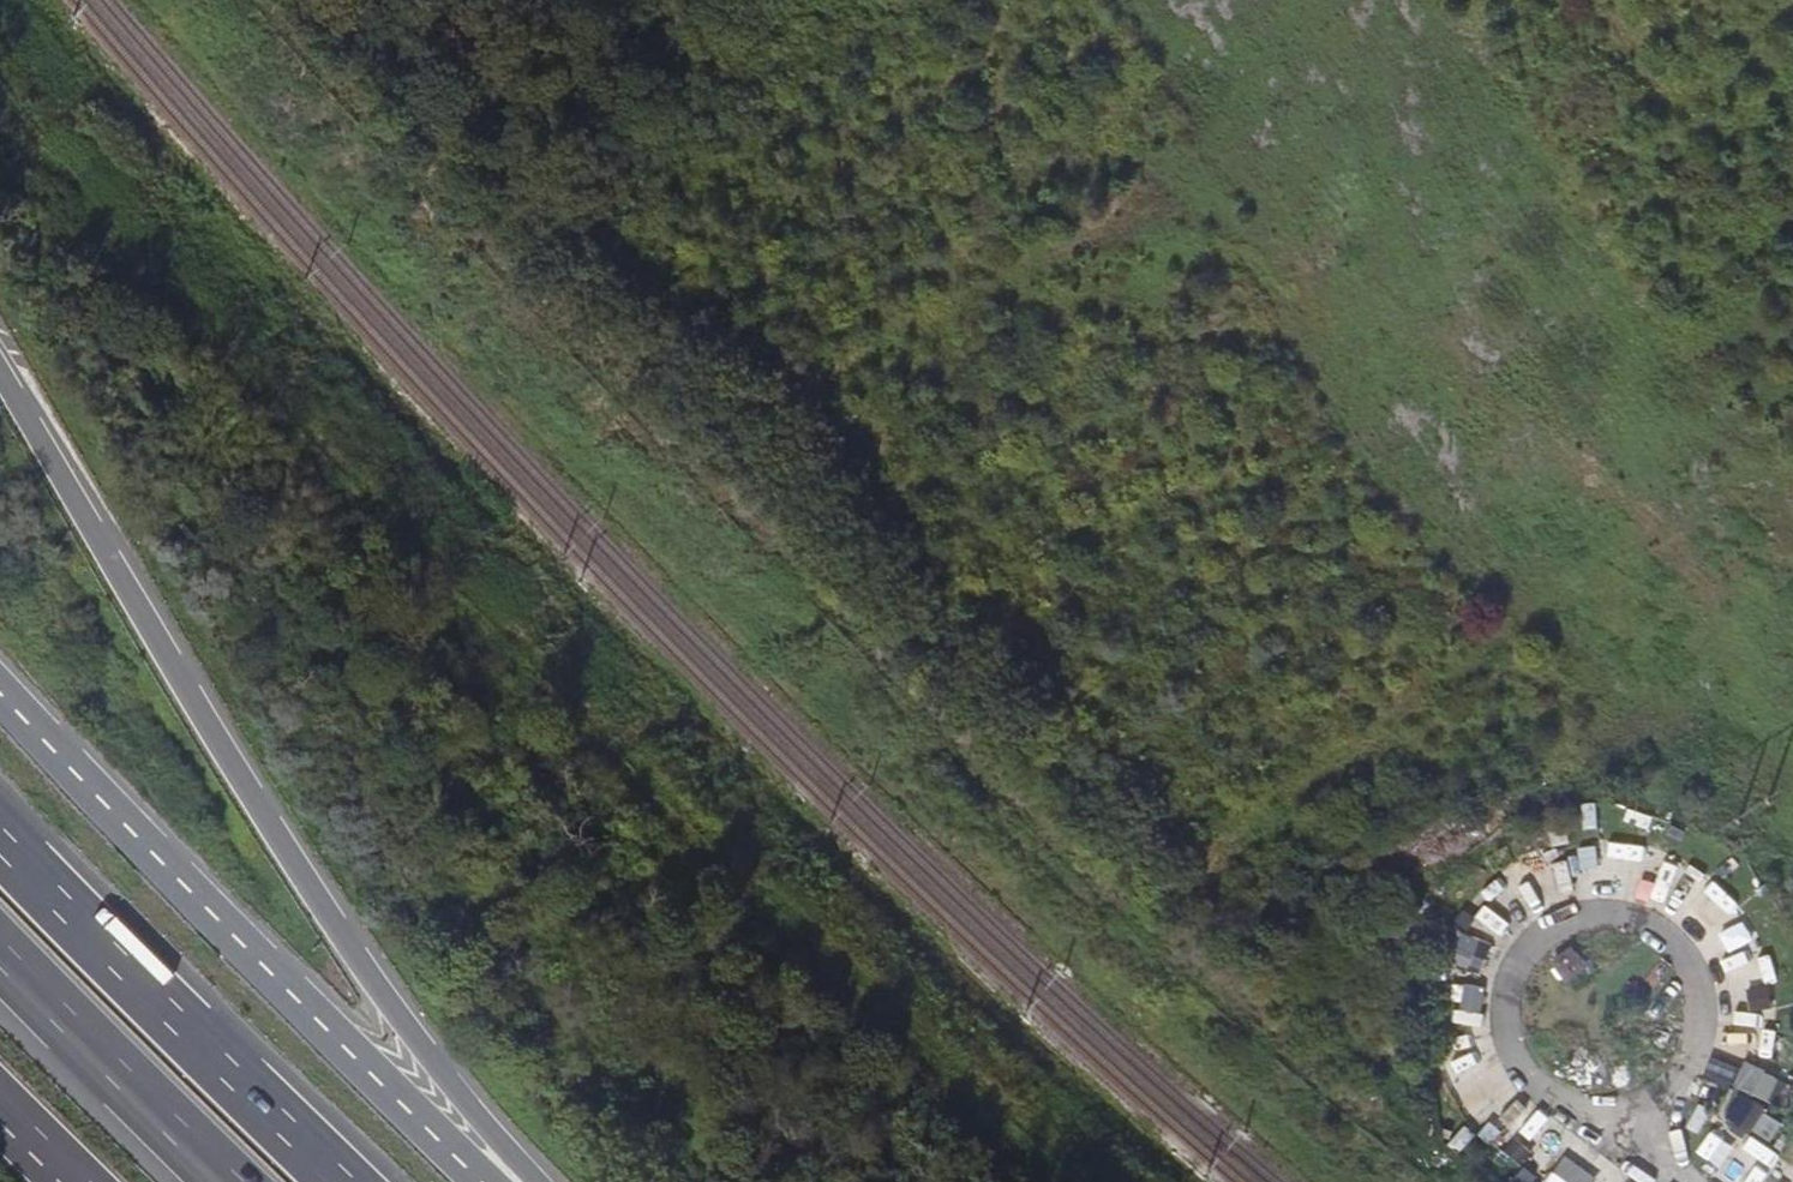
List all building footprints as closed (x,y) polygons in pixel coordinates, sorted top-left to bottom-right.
[(1693,902),(1720,926),(1741,902),(1715,879),(1693,902)] [(1482,972),(1493,942),(1460,930),(1449,959),(1482,972)] [(1574,950),(1556,962),(1570,980),(1587,968),(1574,950)] [(1748,1059),(1736,1082),(1768,1099),(1780,1075),(1748,1059)] [(1730,1117),(1772,1138),(1783,1116),(1741,1095),(1730,1117)]
